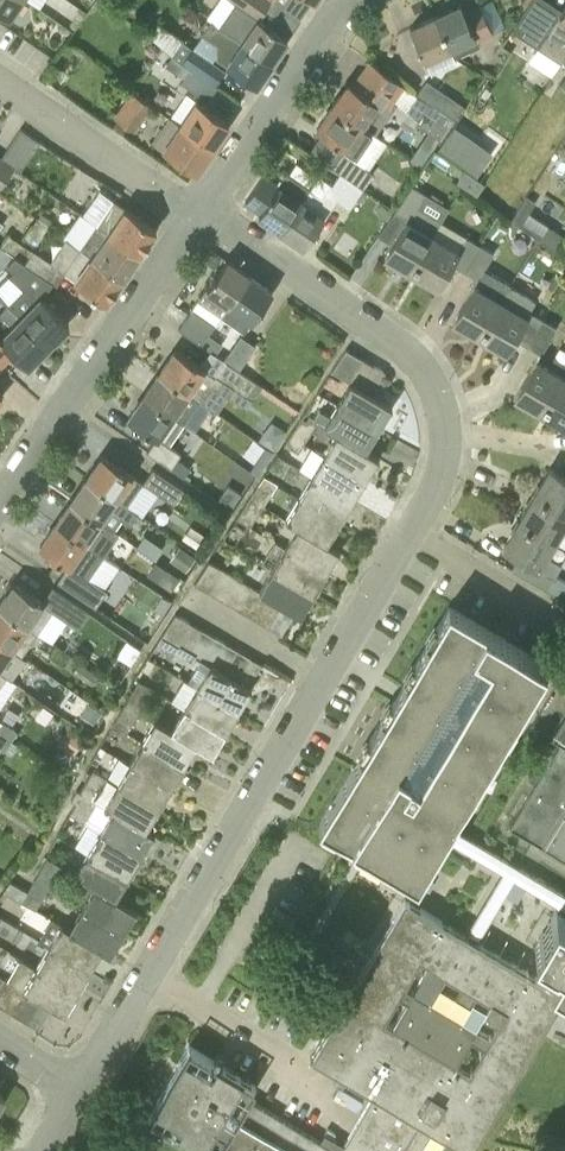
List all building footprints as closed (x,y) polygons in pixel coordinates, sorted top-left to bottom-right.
[(21,0),(0,0),(0,10),(10,17),(21,0)] [(219,24),(271,61),(287,37),(272,27),(273,26),(268,22),(267,24),(258,17),(271,0),(234,0),(235,1),(219,24)] [(497,22),(506,17),(498,0),(490,0),(487,1),(497,22)] [(564,57),(564,4),(562,8),(550,0),(531,0),(512,30),(562,62),(564,57)] [(479,44),(478,41),(493,34),(479,3),(464,10),(461,3),(435,15),(451,48),(454,56),(479,44)] [(426,60),(451,48),(435,15),(410,27),(417,43),(416,44),(419,49),(420,49),(426,60)] [(216,57),(235,70),(235,71),(240,75),(241,73),(255,83),(271,61),(219,24),(211,19),(202,32),(216,42),(216,57)] [(149,34),(173,54),(183,39),(158,21),(149,34)] [(214,84),(225,68),(193,45),(182,61),(190,67),(202,75),(214,84)] [(166,64),(184,77),(190,67),(182,61),(173,54),(166,64)] [(349,81),(333,104),(371,132),(375,133),(396,102),(393,100),(405,84),(370,61),(354,85),(349,81)] [(190,67),(184,77),(195,85),(202,75),(190,67)] [(417,94),(455,118),(464,104),(426,79),(417,94)] [(151,103),(133,91),(116,116),(134,128),(151,103)] [(180,122),(179,123),(212,146),(229,122),(195,99),(180,122)] [(454,118),(429,102),(418,118),(442,135),(454,118)] [(373,172),(368,169),(353,159),(371,132),(333,104),(317,127),(332,138),(331,139),(336,142),(337,141),(345,147),(332,166),(340,172),(362,188),(363,187),(373,172)] [(212,146),(179,123),(170,117),(153,141),(195,171),(212,146)] [(463,136),(451,128),(438,147),(450,155),(463,136)] [(431,152),(419,143),(409,157),(421,166),(431,152)] [(13,165),(0,156),(0,185),(13,165)] [(310,188),(282,228),(305,244),(315,229),(316,230),(319,225),(318,224),(332,204),(335,198),(349,207),(362,188),(340,172),(332,183),(330,182),(321,196),(310,188)] [(258,212),(282,228),(310,188),(309,187),(301,200),(278,184),(272,192),(271,191),(267,197),(268,197),(258,212)] [(426,192),(412,184),(378,234),(392,243),(385,255),(410,270),(432,233),(441,218),(419,205),(426,192)] [(97,223),(139,253),(156,228),(114,199),(99,188),(82,213),(97,223)] [(554,247),(563,234),(528,211),(535,200),(527,195),(511,219),(554,247)] [(393,210),(380,201),(375,209),(387,218),(393,210)] [(91,254),(122,277),(139,253),(97,223),(80,246),(91,254)] [(479,243),(466,236),(459,249),(432,233),(410,270),(437,286),(451,262),(464,270),(479,243)] [(479,243),(464,270),(478,278),(490,258),(494,252),(479,243)] [(80,246),(79,247),(62,271),(106,301),(122,277),(91,254),(80,246)] [(32,248),(23,261),(51,280),(58,268),(60,265),(51,258),(32,248)] [(23,261),(14,255),(6,263),(13,270),(9,273),(22,287),(6,303),(14,311),(19,315),(48,344),(69,322),(52,306),(41,296),(52,281),(51,280),(23,261)] [(214,324),(221,315),(249,275),(226,259),(216,273),(215,273),(211,278),(212,279),(198,299),(192,308),(214,324)] [(244,331),(258,311),(259,311),(263,306),(262,305),(272,291),(249,275),(221,315),(240,328),(244,331)] [(453,320),(479,335),(501,298),(475,283),(453,320)] [(514,336),(527,344),(543,317),(529,309),(535,299),(509,284),(501,298),(479,335),(505,351),(514,336)] [(214,324),(192,308),(178,327),(201,344),(215,324),(214,324)] [(1,366),(15,352),(27,365),(48,344),(19,315),(0,334),(0,366),(1,366)] [(543,317),(527,344),(542,351),(553,332),(557,325),(543,317)] [(232,349),(209,333),(201,344),(210,350),(224,360),(225,359),(232,349)] [(225,359),(239,370),(255,345),(241,336),(225,359)] [(225,359),(215,375),(195,362),(196,361),(191,357),(190,359),(176,348),(160,371),(199,399),(201,400),(212,383),(218,387),(223,379),(252,399),(261,385),(239,370),(225,359)] [(332,369),(348,379),(360,356),(346,348),(332,369)] [(351,381),(360,386),(373,364),(360,356),(348,379),(351,381)] [(515,396),(540,411),(562,375),(557,372),(536,360),(515,396)] [(360,386),(372,394),(385,371),(373,364),(360,386)] [(184,421),(193,407),(199,399),(160,371),(145,393),(173,413),(175,415),(184,421)] [(564,426),(564,375),(562,375),(540,411),(564,426)] [(338,403),(380,428),(393,406),(372,394),(360,386),(351,381),(338,403)] [(300,409),(261,385),(258,390),(297,414),(300,409)] [(159,438),(175,415),(173,413),(145,393),(128,417),(143,427),(142,428),(147,432),(148,431),(159,438)] [(337,432),(366,449),(378,428),(379,429),(380,428),(338,403),(325,425),(337,432)] [(298,423),(311,432),(317,422),(309,416),(307,420),(302,417),(298,423)] [(273,448),(285,430),(271,420),(259,438),(273,448)] [(292,434),(305,442),(311,432),(298,423),(292,434)] [(324,454),(366,479),(379,457),(366,449),(337,432),(324,454)] [(305,442),(292,434),(286,443),(299,451),(305,442)] [(159,438),(157,436),(147,451),(171,466),(171,467),(202,489),(209,479),(177,458),(180,453),(159,438)] [(127,504),(142,481),(123,468),(124,467),(118,463),(118,464),(103,454),(87,477),(127,504)] [(311,475),(353,500),(366,479),(324,454),(311,475)] [(153,466),(143,481),(173,502),(184,487),(153,466)] [(564,512),(564,476),(564,477),(549,467),(534,494),(564,512)] [(257,486),(270,495),(277,484),(264,475),(257,486)] [(299,496),(340,521),(353,500),(311,475),(299,496)] [(126,505),(127,504),(87,477),(72,499),(101,520),(113,528),(121,516),(130,523),(137,512),(126,505)] [(219,498),(232,506),(241,492),(228,484),(219,498)] [(264,505),(270,495),(257,486),(251,496),(264,505)] [(564,523),(564,512),(534,494),(518,520),(554,542),(564,523)] [(244,507),(257,516),(260,510),(265,513),(268,509),(263,506),(264,505),(251,496),(244,507)] [(298,525),(327,542),(339,521),(340,522),(340,521),(299,496),(286,518),(298,525)] [(86,542),(101,520),(72,499),(56,522),(86,542)] [(257,516),(244,507),(238,516),(251,524),(257,516)] [(554,542),(518,520),(503,545),(521,556),(514,567),(547,586),(546,588),(564,600),(564,568),(546,556),(554,542)] [(86,543),(86,542),(56,522),(40,545),(55,555),(54,556),(59,560),(60,558),(88,577),(103,554),(86,543)] [(198,525),(186,542),(198,550),(209,533),(198,525)] [(285,547),(327,571),(340,550),(327,542),(298,525),(285,547)] [(170,559),(186,570),(195,556),(180,545),(170,559)] [(273,568),(315,592),(327,571),(285,547),(273,568)] [(195,582),(210,591),(224,569),(208,560),(195,582)] [(284,604),(296,612),(301,615),(315,592),(273,568),(260,589),(272,597),(284,604)] [(210,591),(222,598),(236,576),(224,569),(210,591)] [(222,598),(233,605),(247,583),(236,576),(222,598)] [(34,596),(35,594),(30,591),(29,592),(15,582),(0,603),(0,607),(36,632),(52,609),(79,628),(90,612),(53,587),(43,601),(34,596)] [(233,605),(244,612),(258,590),(247,583),(233,605)] [(114,616),(124,601),(106,589),(103,595),(88,585),(81,595),(114,616)] [(244,612),(257,620),(272,597),(260,589),(259,590),(258,590),(244,612)] [(154,607),(163,613),(172,601),(162,594),(154,607)] [(257,620),(269,627),(284,604),(272,597),(257,620)] [(284,604),(269,627),(282,635),(296,612),(284,604)] [(451,826),(547,663),(449,605),(319,825),(417,883),(445,836),(504,870),(466,934),(476,940),(514,876),(559,903),(551,916),(559,921),(551,934),(543,930),(535,944),(556,956),(557,955),(563,959),(552,978),(564,986),(564,893),(451,826)] [(36,632),(0,607),(0,639),(13,648),(21,654),(36,632)] [(162,635),(177,644),(191,621),(175,612),(162,635)] [(177,644),(189,651),(203,628),(191,621),(177,644)] [(189,651),(200,658),(215,635),(203,628),(189,651)] [(200,658),(210,664),(211,665),(226,642),(215,635),(200,658)] [(13,648),(0,639),(0,668),(13,648)] [(211,665),(223,672),(238,649),(226,642),(211,665)] [(64,663),(70,654),(58,645),(51,655),(64,663)] [(223,672),(235,679),(250,656),(238,649),(223,672)] [(235,679),(248,686),(262,663),(250,656),(235,679)] [(73,669),(108,692),(114,683),(79,660),(73,669)] [(196,686),(238,711),(252,688),(248,686),(235,679),(223,672),(211,665),(210,664),(196,686)] [(132,691),(146,699),(153,688),(139,679),(132,691)] [(184,706),(226,732),(238,711),(196,686),(184,706)] [(126,701),(140,710),(146,699),(132,691),(126,701)] [(83,721),(93,704),(80,696),(70,713),(83,721)] [(119,713),(134,721),(140,710),(126,701),(119,713)] [(184,706),(171,728),(196,743),(213,753),(226,732),(184,706)] [(564,857),(564,711),(552,732),(562,738),(510,825),(564,857)] [(134,721),(119,713),(113,723),(128,732),(134,721)] [(156,719),(143,741),(183,765),(196,743),(171,728),(156,719)] [(11,740),(17,730),(2,720),(0,723),(0,732),(11,740)] [(58,743),(73,754),(84,738),(69,728),(58,743)] [(12,755),(18,745),(11,740),(0,732),(0,747),(12,755)] [(130,762),(171,786),(183,765),(143,741),(130,762)] [(117,783),(158,807),(171,786),(130,762),(117,783)] [(87,779),(102,788),(108,777),(93,769),(87,779)] [(81,790),(82,791),(96,799),(102,788),(87,779),(81,790)] [(146,828),(158,807),(117,783),(104,805),(111,809),(112,808),(146,828)] [(76,802),(90,810),(96,799),(82,791),(76,802)] [(90,810),(76,802),(71,813),(85,820),(90,810)] [(100,830),(142,854),(155,833),(146,828),(112,808),(111,809),(112,810),(100,830)] [(87,851),(129,876),(142,854),(100,830),(87,851)] [(95,885),(116,897),(128,876),(129,877),(129,876),(87,851),(75,873),(95,885)] [(41,869),(54,877),(61,865),(47,857),(41,869)] [(35,879),(48,887),(54,877),(41,869),(35,879)] [(82,907),(124,932),(137,910),(116,897),(95,885),(75,873),(74,873),(95,885),(82,907)] [(29,890),(42,898),(48,887),(35,879),(29,890)] [(42,898),(29,890),(27,889),(21,900),(35,909),(42,898)] [(449,1138),(470,1150),(471,1150),(564,993),(476,940),(466,934),(405,898),(311,1056),(373,1093),(339,1150),(248,1096),(256,1084),(189,1044),(148,1113),(212,1150),(441,1150),(449,1138)] [(82,907),(69,928),(102,949),(111,954),(124,932),(82,907)] [(48,944),(91,969),(90,968),(102,949),(69,928),(61,923),(48,944)] [(6,965),(11,940),(0,938),(0,964),(6,965)] [(35,966),(78,991),(91,969),(48,944),(35,966)] [(40,998),(52,1005),(65,1013),(78,991),(35,966),(21,957),(7,979),(16,984),(28,991),(40,998)] [(105,993),(113,984),(98,970),(90,980),(105,993)] [(3,1007),(16,984),(7,979),(4,977),(0,983),(0,1005),(3,1007)] [(3,1007),(15,1014),(28,991),(16,984),(3,1007)] [(15,1014),(26,1021),(40,998),(28,991),(15,1014)] [(40,998),(26,1021),(38,1028),(52,1005),(40,998)]
